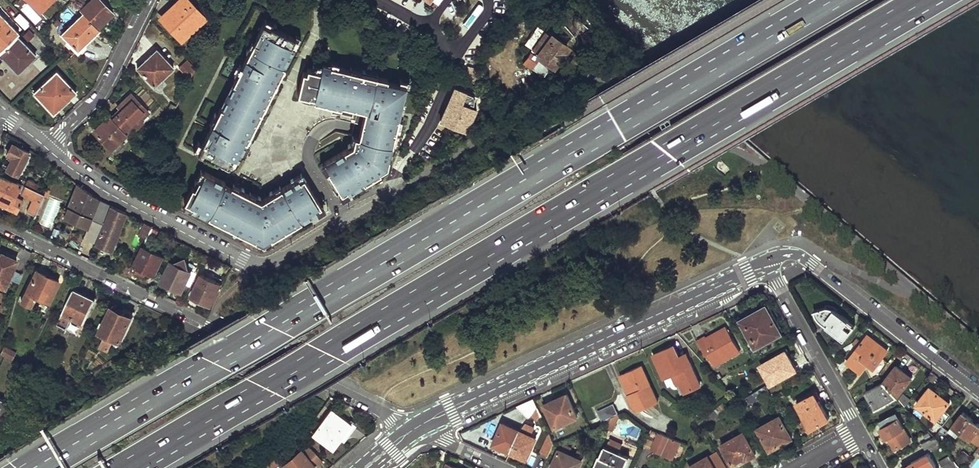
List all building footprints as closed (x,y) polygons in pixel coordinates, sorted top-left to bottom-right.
[(35,7),(39,11),(51,0),(42,0),(35,7)] [(80,10),(82,12),(96,27),(117,7),(111,0),(90,0),(80,10)] [(159,15),(179,36),(200,17),(185,0),(175,0),(159,15)] [(23,26),(28,22),(18,12),(14,16),(23,26)] [(82,12),(60,33),(75,49),(97,29),(96,27),(82,12)] [(13,35),(17,31),(0,13),(0,48),(13,35)] [(569,27),(563,32),(574,45),(589,33),(574,14),(565,22),(569,27)] [(302,34),(270,18),(205,149),(237,168),(302,34)] [(544,76),(568,41),(537,20),(529,32),(535,36),(520,60),(544,76)] [(0,48),(0,54),(16,71),(32,56),(13,35),(0,48)] [(153,48),(132,66),(151,87),(171,68),(153,48)] [(194,69),(187,61),(178,69),(189,80),(194,69)] [(411,80),(327,61),(325,68),(308,64),(302,93),(372,108),(363,141),(327,163),(346,193),(394,164),(411,80)] [(55,72),(33,91),(52,113),(73,93),(55,72)] [(442,117),(464,128),(475,106),(452,95),(442,117)] [(124,106),(110,118),(124,134),(145,116),(128,97),(121,103),(124,106)] [(174,109),(169,107),(165,116),(166,116),(169,119),(174,109)] [(102,123),(92,132),(99,139),(103,136),(111,145),(120,138),(124,134),(110,118),(108,115),(101,121),(102,123)] [(113,156),(125,144),(120,138),(111,145),(103,136),(99,139),(113,156)] [(12,156),(6,168),(18,174),(29,152),(12,144),(7,153),(12,156)] [(267,198),(208,171),(191,205),(268,243),(327,208),(307,177),(267,198)] [(17,208),(21,200),(15,196),(17,192),(21,194),(33,200),(27,211),(35,215),(40,203),(43,195),(32,189),(25,186),(21,184),(21,185),(0,175),(0,199),(17,208)] [(28,180),(25,186),(32,189),(34,183),(28,180)] [(102,201),(78,184),(65,217),(88,227),(92,219),(103,224),(110,205),(102,201)] [(100,232),(95,244),(112,251),(126,213),(110,205),(103,224),(100,232)] [(92,219),(88,227),(100,232),(103,224),(92,219)] [(129,249),(139,254),(153,228),(142,222),(129,249)] [(182,243),(179,250),(188,255),(191,248),(182,243)] [(144,247),(134,267),(154,277),(164,257),(144,247)] [(4,287),(16,260),(0,252),(0,285),(4,287)] [(210,257),(205,255),(202,262),(206,264),(210,257)] [(171,261),(162,281),(182,291),(191,271),(186,269),(188,265),(186,258),(174,262),(171,261)] [(58,281),(35,270),(20,300),(32,305),(36,296),(48,302),(58,281)] [(201,274),(191,296),(212,305),(222,284),(201,274)] [(83,293),(74,288),(63,311),(71,316),(70,319),(83,325),(94,302),(82,296),(83,293)] [(766,306),(738,321),(749,341),(745,343),(753,358),(761,353),(758,346),(781,334),(766,306)] [(830,306),(813,311),(821,321),(844,340),(854,326),(830,306)] [(133,316),(112,307),(100,331),(107,334),(105,338),(112,341),(114,338),(121,341),(133,316)] [(725,325),(715,331),(716,333),(714,334),(715,337),(728,330),(725,325)] [(705,337),(698,341),(706,355),(708,354),(715,366),(740,350),(728,330),(715,337),(714,334),(707,339),(705,337)] [(867,335),(847,362),(861,373),(868,363),(874,368),(887,350),(867,335)] [(674,345),(653,354),(664,376),(672,373),(675,371),(685,392),(700,385),(687,358),(681,361),(679,356),(674,345)] [(15,353),(4,347),(0,354),(12,358),(15,353)] [(790,350),(766,365),(777,384),(801,368),(790,350)] [(37,363),(33,371),(40,375),(44,366),(37,363)] [(618,374),(633,404),(639,408),(658,400),(641,364),(618,374)] [(896,365),(884,381),(897,396),(912,377),(896,365)] [(672,373),(681,393),(685,392),(675,371),(672,373)] [(884,381),(866,392),(875,409),(897,396),(884,381)] [(765,385),(745,397),(749,404),(768,392),(765,385)] [(930,387),(916,405),(935,421),(950,402),(930,387)] [(829,418),(815,392),(796,403),(811,428),(829,418)] [(905,393),(900,400),(905,406),(911,398),(905,393)] [(560,403),(548,408),(557,428),(579,418),(568,395),(559,400),(560,403)] [(533,399),(517,407),(530,419),(532,416),(538,408),(533,399)] [(0,400),(0,431),(3,432),(14,406),(0,400)] [(723,403),(707,416),(711,422),(727,409),(723,403)] [(614,404),(598,412),(602,422),(610,418),(619,414),(614,404)] [(896,420),(881,429),(885,438),(888,437),(895,449),(912,440),(899,419),(902,417),(904,420),(912,414),(905,407),(893,413),(896,420)] [(538,408),(532,416),(538,421),(541,415),(538,408)] [(351,424),(331,409),(311,434),(331,450),(351,424)] [(952,426),(970,440),(978,428),(978,424),(963,412),(952,426)] [(619,414),(610,418),(606,426),(606,427),(612,429),(619,414)] [(780,415),(758,427),(770,450),(792,438),(780,415)] [(610,418),(602,422),(606,426),(610,418)] [(504,423),(496,441),(504,445),(502,448),(512,452),(521,430),(504,423)] [(940,428),(934,436),(940,443),(947,433),(940,428)] [(521,430),(512,452),(520,455),(521,453),(528,456),(537,438),(521,430)] [(654,430),(643,452),(650,455),(661,433),(654,430)] [(929,431),(918,437),(921,443),(934,436),(929,431)] [(744,432),(721,445),(734,467),(756,454),(744,432)] [(550,434),(541,453),(549,457),(555,444),(550,434)] [(934,436),(921,443),(925,451),(940,443),(934,436)] [(607,447),(620,453),(623,443),(611,438),(607,447)] [(560,449),(570,453),(572,447),(563,443),(560,449)] [(597,467),(614,467),(615,467),(625,467),(630,457),(620,453),(607,447),(606,446),(597,467)] [(300,449),(282,463),(286,467),(311,467),(321,459),(311,450),(305,455),(300,449)] [(552,467),(579,467),(583,458),(576,456),(570,453),(560,449),(552,467)] [(576,456),(583,458),(586,452),(579,450),(576,456)] [(955,461),(961,467),(971,456),(963,450),(955,461)] [(903,467),(937,467),(929,454),(903,467)] [(949,454),(939,460),(942,465),(954,459),(949,454)] [(275,455),(266,464),(269,467),(272,467),(280,461),(275,455)] [(689,467),(690,467),(715,467),(708,456),(689,467)] [(942,465),(943,467),(961,467),(955,461),(954,459),(942,465)]
